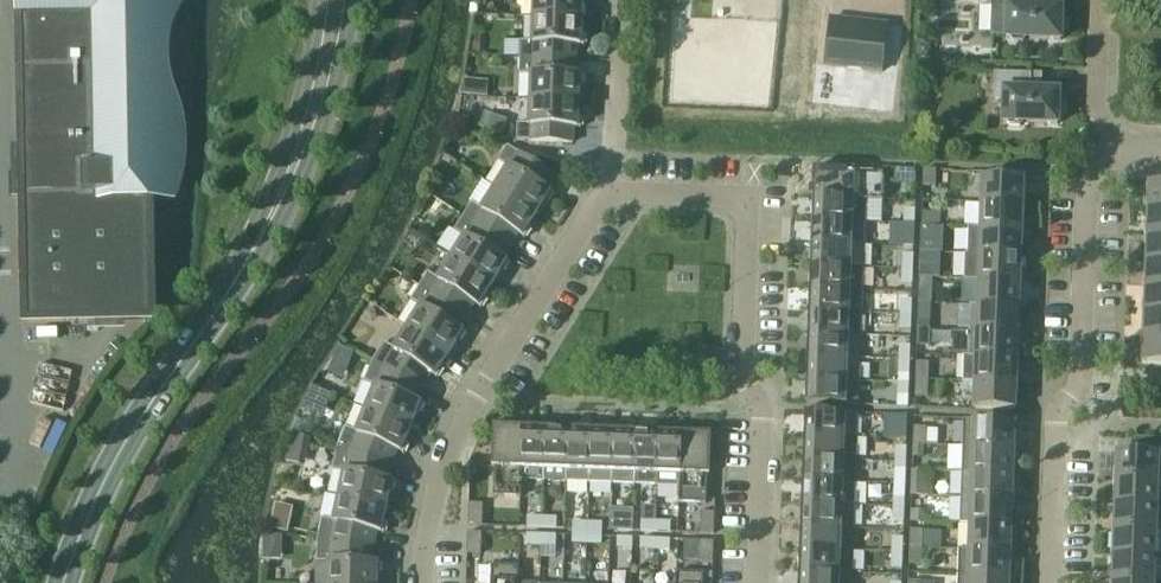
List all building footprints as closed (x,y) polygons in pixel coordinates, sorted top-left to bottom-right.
[(25,197),(169,194),(169,179),(167,79),(165,0),(21,0),(24,150),(25,197)] [(582,19),(583,3),(584,3),(584,4),(585,4),(586,0),(534,0),(533,17),(582,19)] [(1061,33),(1065,29),(1066,19),(1062,15),(1062,7),(1033,6),(1034,0),(992,0),(991,35),(1006,36),(1006,38),(1009,39),(1013,43),(1023,43),(1027,39),(1061,40),(1061,33)] [(581,35),(582,19),(533,17),(532,42),(520,42),(520,58),(576,60),(576,45),(582,46),(582,47),(584,47),(584,34),(583,34),(583,35),(581,35)] [(824,66),(882,72),(888,25),(830,19),(824,66)] [(471,37),(470,53),(479,53),(480,38),(471,37)] [(918,46),(918,58),(930,59),(930,52),(925,46),(918,46)] [(575,75),(576,60),(520,58),(519,74),(531,75),(530,100),(579,102),(580,86),(581,86),(581,87),(582,87),(583,74),(581,74),(581,75),(575,75)] [(1058,124),(1058,117),(1062,113),(1063,103),(1059,99),(1059,91),(1031,90),(1031,74),(994,73),(994,100),(1004,100),(1003,122),(1006,122),(1010,127),(1020,127),(1024,123),(1058,124)] [(578,118),(579,102),(530,100),(529,125),(517,124),(517,141),(573,143),(573,128),(579,128),(579,129),(581,129),(581,117),(580,117),(580,118),(578,118)] [(495,188),(537,214),(545,201),(546,201),(546,202),(547,203),(554,193),(552,192),(552,193),(547,189),(555,176),(508,146),(498,161),(508,167),(495,188)] [(814,177),(813,198),(854,199),(854,201),(866,201),(883,201),(884,174),(855,173),(855,170),(813,169),(813,177),(814,177)] [(894,183),(905,184),(906,169),(895,169),(894,183)] [(905,184),(916,184),(916,170),(906,169),(905,184)] [(935,187),(936,170),(924,170),(923,187),(935,187)] [(1024,179),(982,177),(981,204),(1023,205),(1024,179)] [(1160,210),(1160,184),(1149,183),(1148,210),(1160,210)] [(528,228),(537,214),(495,188),(482,209),(472,203),(463,217),(511,247),(519,234),(524,237),(523,238),(524,239),(531,228),(530,228),(529,229),(528,228)] [(169,196),(169,194),(25,197),(26,271),(27,321),(153,319),(152,295),(151,242),(150,197),(169,196)] [(866,201),(854,201),(854,199),(813,198),(812,220),(865,222),(866,201)] [(1022,231),(1023,205),(981,204),(981,205),(967,204),(966,227),(968,227),(968,229),(1022,231)] [(904,224),(914,224),(915,210),(904,209),(904,224)] [(1148,210),(1147,235),(1160,236),(1160,210),(1148,210)] [(934,227),(934,213),(922,212),(922,227),(934,227)] [(503,259),(511,247),(463,217),(455,231),(465,237),(451,258),(493,284),(501,271),(502,271),(502,272),(503,273),(510,262),(509,262),(508,262),(503,259)] [(865,222),(812,220),(811,243),(864,245),(865,222)] [(914,239),(914,224),(904,224),(903,238),(914,239)] [(922,227),(921,241),(933,242),(934,227),(922,227)] [(1021,256),(1022,231),(968,229),(967,253),(965,253),(965,254),(1021,256)] [(1147,235),(1146,261),(1160,261),(1160,236),(1147,235)] [(810,266),(811,266),(852,267),(853,245),(864,245),(811,243),(810,266)] [(1020,282),(1021,256),(965,254),(964,280),(1020,282)] [(902,269),(913,270),(913,255),(903,255),(902,269)] [(484,298),(493,284),(451,258),(438,279),(428,273),(419,287),(467,317),(475,304),(480,307),(479,308),(481,309),(487,298),(486,298),(485,299),(484,298)] [(1146,261),(1145,286),(1160,287),(1160,261),(1146,261)] [(852,267),(811,266),(810,266),(810,288),(862,290),(863,268),(852,267)] [(912,284),(913,270),(902,269),(902,284),(912,284)] [(933,280),(921,279),(920,293),(932,294),(933,280)] [(970,306),(974,306),(1019,307),(1020,282),(964,280),(978,281),(977,306),(970,305),(970,306)] [(1145,286),(1144,312),(1160,313),(1160,287),(1145,286)] [(459,329),(467,317),(419,287),(411,301),(421,307),(408,328),(449,354),(458,341),(459,341),(458,342),(459,343),(466,332),(465,331),(464,332),(459,329)] [(862,290),(810,288),(809,311),(861,313),(862,290)] [(901,315),(911,315),(912,300),(901,300),(901,315)] [(929,304),(919,303),(919,318),(929,318),(929,304)] [(1019,307),(974,306),(970,306),(969,331),(1018,333),(1019,307)] [(861,313),(809,311),(808,334),(861,336),(861,313)] [(1144,312),(1143,338),(1160,338),(1160,313),(1144,312)] [(911,330),(911,315),(901,315),(900,329),(911,330)] [(441,368),(449,354),(408,328),(394,349),(384,343),(373,362),(423,387),(431,374),(436,377),(436,378),(437,379),(444,368),(442,367),(442,368),(441,368)] [(929,346),(930,329),(918,329),(917,346),(929,346)] [(1017,359),(1018,333),(969,331),(969,356),(964,356),(964,357),(1017,359)] [(807,357),(860,359),(861,336),(808,334),(807,357)] [(1143,338),(1142,364),(1160,365),(1160,338),(1143,338)] [(899,360),(909,360),(910,346),(900,346),(899,360)] [(338,347),(333,359),(347,365),(353,353),(338,347)] [(860,359),(807,357),(806,379),(807,379),(859,381),(860,359)] [(1017,384),(1017,359),(964,357),(963,382),(975,383),(1017,384)] [(909,375),(909,360),(899,360),(899,375),(909,375)] [(417,402),(423,387),(373,362),(364,382),(375,386),(366,409),(411,428),(417,413),(418,413),(418,414),(419,415),(424,403),(423,403),(422,404),(417,402)] [(916,381),(928,381),(929,363),(917,363),(916,381)] [(859,381),(807,379),(806,379),(806,402),(805,402),(805,403),(858,405),(859,381)] [(928,398),(928,381),(916,381),(915,397),(928,398)] [(908,398),(909,383),(898,383),(898,397),(908,398)] [(1016,410),(1017,384),(975,383),(974,409),(1016,410)] [(405,443),(411,428),(366,409),(356,433),(345,428),(337,448),(391,465),(397,451),(402,453),(402,454),(404,454),(408,443),(407,442),(406,443),(405,443)] [(804,436),(857,438),(858,414),(846,413),(805,412),(805,413),(804,436)] [(962,447),(1014,449),(1015,423),(963,421),(962,447)] [(907,439),(907,424),(897,424),(896,439),(907,439)] [(522,481),(522,469),(521,469),(523,428),(502,427),(494,426),(492,468),(494,468),(493,497),(521,498),(522,481)] [(523,428),(521,469),(522,469),(522,481),(543,482),(545,429),(544,429),(543,430),(524,428),(523,428)] [(566,482),(568,429),(545,428),(545,429),(543,482),(566,482)] [(926,445),(926,428),(914,428),(914,445),(926,445)] [(589,483),(591,430),(568,429),(566,482),(589,483)] [(612,484),(614,431),(591,430),(589,483),(612,484)] [(634,485),(636,432),(614,431),(612,484),(634,485)] [(636,432),(634,485),(657,485),(659,433),(636,432)] [(658,474),(679,475),(680,475),(682,433),(659,433),(657,485),(658,485),(658,474)] [(706,504),(707,476),(710,476),(711,434),(703,434),(682,433),(680,475),(679,475),(678,503),(706,504)] [(857,438),(804,436),(803,458),(856,460),(857,438)] [(1160,480),(1160,439),(1132,438),(1131,452),(1117,452),(1116,478),(1160,480)] [(922,457),(922,446),(913,445),(913,456),(922,457)] [(895,462),(906,462),(906,447),(896,447),(895,462)] [(1013,475),(1014,449),(962,447),(961,473),(1013,475)] [(388,480),(391,465),(337,448),(333,470),(344,473),(339,497),(387,507),(390,491),(392,492),(391,493),(393,493),(395,481),(394,480),(394,482),(388,480)] [(802,481),(803,481),(855,483),(856,460),(803,458),(802,481)] [(905,477),(906,462),(895,462),(895,476),(905,477)] [(913,473),(912,495),(928,496),(929,473),(913,473)] [(1012,500),(1013,475),(961,473),(960,498),(1012,500)] [(1116,478),(1115,504),(1157,506),(1158,480),(1160,480),(1116,478)] [(855,483),(803,481),(802,481),(802,504),(854,506),(855,483)] [(894,507),(904,507),(905,493),(894,492),(894,507)] [(383,523),(387,507),(339,497),(334,521),(322,519),(317,540),(373,547),(377,532),(383,533),(382,534),(384,535),(386,522),(385,522),(385,523),(383,523)] [(1011,526),(1012,500),(960,498),(960,524),(970,524),(1011,526)] [(483,515),(483,504),(469,504),(468,514),(483,515)] [(801,527),(842,528),(853,528),(854,506),(802,504),(801,527)] [(1156,531),(1157,506),(1115,504),(1114,530),(1156,531)] [(904,522),(904,507),(894,507),(893,522),(904,522)] [(921,512),(912,511),(911,522),(921,522),(921,512)] [(714,524),(715,513),(701,512),(700,523),(714,524)] [(483,515),(468,514),(468,525),(482,525),(483,515)] [(542,528),(542,518),(528,517),(527,527),(542,528)] [(542,518),(542,528),(556,528),(557,518),(542,518)] [(633,531),(633,528),(633,521),(618,521),(618,531),(633,531)] [(656,532),(656,522),(641,521),(641,532),(656,532)] [(587,533),(587,523),(573,522),(572,533),(587,533)] [(656,522),(656,532),(670,533),(671,523),(656,522)] [(587,533),(602,534),(602,524),(587,523),(587,533)] [(714,534),(714,524),(700,523),(700,534),(714,534)] [(1010,551),(1011,526),(970,524),(969,550),(1010,551)] [(800,549),(841,551),(842,528),(801,527),(800,549)] [(1155,557),(1156,531),(1114,530),(1113,555),(1155,557)] [(910,547),(922,548),(923,531),(910,531),(910,547)] [(481,544),(482,533),(468,533),(467,543),(481,544)] [(587,544),(587,533),(572,533),(572,543),(587,544)] [(601,544),(602,534),(587,533),(587,544),(601,544)] [(541,546),(541,535),(527,535),(527,545),(541,546)] [(541,535),(541,546),(556,546),(556,536),(541,535)] [(632,539),(626,538),(618,538),(617,548),(632,549),(632,539)] [(892,553),(902,553),(903,538),(893,538),(892,553)] [(655,550),(656,539),(641,539),(640,549),(655,550)] [(656,539),(655,550),(669,550),(670,540),(656,539)] [(373,547),(317,540),(316,562),(328,563),(328,582),(377,582),(377,573),(378,573),(378,574),(380,575),(381,562),(379,562),(379,563),(373,563),(373,547)] [(713,552),(714,542),(700,541),(699,552),(713,552)] [(467,543),(467,554),(481,554),(481,544),(467,543)] [(921,565),(922,548),(910,547),(909,565),(921,565)] [(800,549),(799,572),(852,574),(853,551),(841,551),(800,549)] [(1009,577),(1010,551),(969,550),(969,551),(959,550),(958,575),(1009,577)] [(713,563),(713,552),(699,552),(699,563),(713,563)] [(902,567),(902,553),(892,553),(891,567),(902,567)] [(1154,582),(1155,557),(1113,555),(1112,581),(1154,582)] [(491,566),(490,582),(518,582),(519,567),(491,566)] [(799,582),(851,582),(852,574),(799,572),(799,582)] [(703,574),(676,573),(675,582),(703,582),(703,574)] [(1009,577),(958,575),(957,582),(1009,582),(1009,577)]
